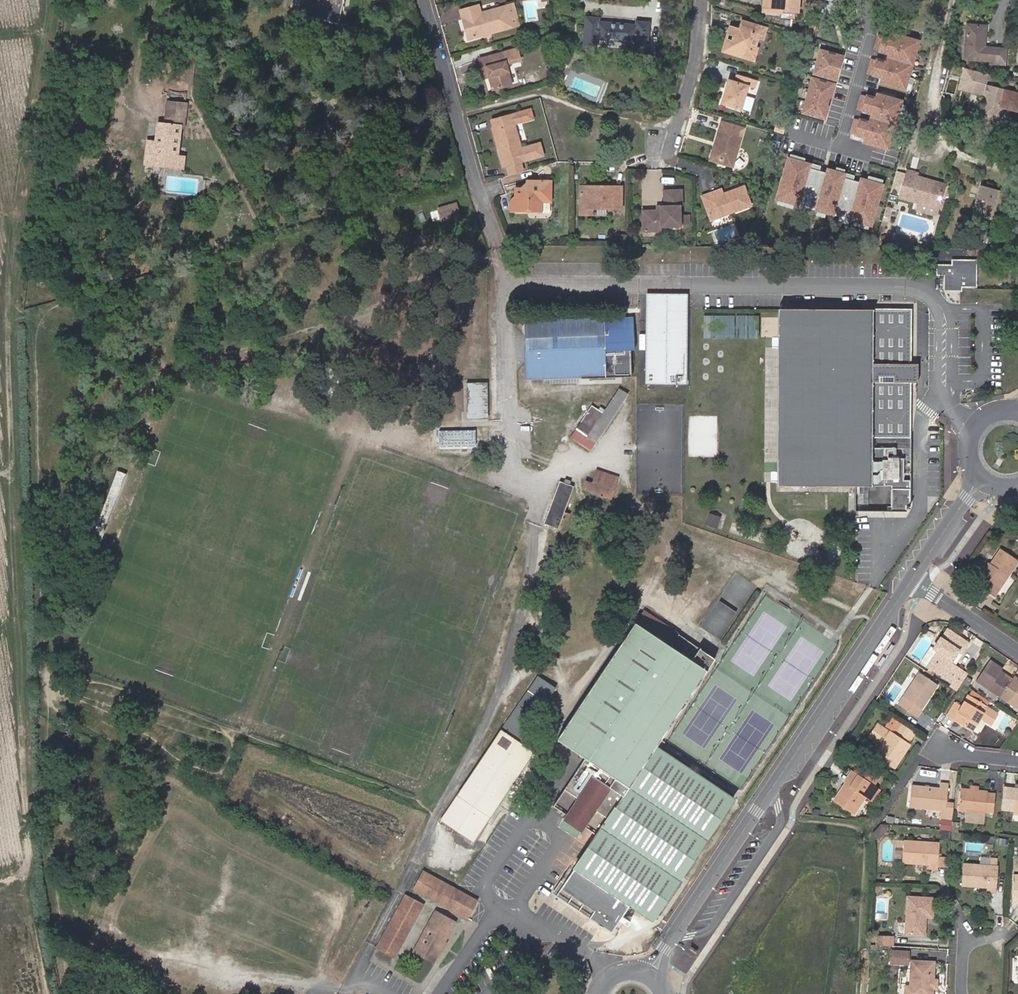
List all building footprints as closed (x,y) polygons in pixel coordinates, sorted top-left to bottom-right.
[(296,15),(339,25),(345,0),(300,0),(296,15)] [(759,9),(776,11),(777,8),(791,9),(792,0),(760,0),(759,9)] [(816,9),(827,12),(831,0),(819,0),(816,9)] [(511,3),(504,5),(507,17),(514,15),(511,3)] [(507,17),(504,5),(479,12),(476,5),(459,10),(466,37),(510,25),(507,17)] [(597,16),(584,14),(581,44),(594,45),(594,36),(633,39),(632,49),(644,49),(647,21),(635,19),(634,23),(596,19),(597,16)] [(729,39),(723,37),(719,49),(750,58),(754,45),(753,45),(755,37),(759,39),(762,29),(763,26),(738,19),(735,29),(733,28),(729,39)] [(986,45),(987,24),(969,22),(967,56),(1007,59),(1007,47),(986,45)] [(726,26),(723,37),(729,39),(733,28),(726,26)] [(871,57),(866,73),(880,77),(879,81),(903,88),(917,39),(893,32),(891,37),(878,33),(873,48),(887,52),(885,61),(871,57)] [(498,82),(507,80),(503,65),(518,61),(515,49),(500,53),(477,59),(480,71),(484,69),(486,75),(489,89),(499,86),(498,82)] [(813,73),(835,79),(841,56),(820,50),(813,73)] [(798,67),(792,65),(789,76),(794,78),(798,67)] [(987,85),(990,74),(963,67),(957,89),(985,96),(980,114),(994,118),(998,115),(1001,104),(1017,109),(1017,93),(987,85)] [(723,91),(720,91),(717,101),(737,106),(744,84),(749,85),(752,77),(732,71),(730,78),(724,77),(721,87),(724,88),(723,91)] [(802,113),(823,119),(833,85),(811,79),(802,113)] [(886,147),(900,100),(876,93),(874,97),(861,93),(856,108),(870,112),(868,121),(854,117),(850,132),(863,136),(862,141),(886,147)] [(166,116),(185,118),(187,104),(168,101),(168,103),(166,116)] [(505,166),(519,162),(523,161),(541,155),(537,141),(519,146),(511,124),(515,122),(530,118),(527,108),(512,113),(491,120),(493,128),(499,148),(495,149),(500,167),(505,166)] [(649,119),(649,110),(641,110),(641,119),(649,119)] [(155,152),(147,151),(145,165),(175,168),(176,157),(180,128),(183,128),(185,118),(166,116),(165,125),(158,124),(156,142),(155,152)] [(718,127),(714,140),(717,141),(713,156),(732,162),(743,126),(720,119),(718,127)] [(499,148),(493,128),(489,130),(495,149),(499,148)] [(717,141),(714,140),(708,159),(731,166),(732,162),(713,156),(717,141)] [(148,141),(147,151),(155,152),(156,142),(148,141)] [(176,157),(175,168),(183,169),(184,158),(176,157)] [(810,165),(788,159),(776,199),(870,226),(882,185),(860,179),(859,182),(843,178),(844,175),(827,170),(826,173),(809,168),(810,165)] [(505,166),(508,175),(522,171),(519,162),(505,166)] [(939,207),(946,183),(918,175),(919,172),(909,169),(901,196),(939,207)] [(525,185),(520,189),(514,189),(514,196),(508,202),(508,210),(538,210),(538,200),(547,200),(548,181),(525,181),(525,185)] [(723,195),(721,192),(720,188),(700,195),(710,219),(750,204),(743,185),(727,191),(727,194),(723,195)] [(592,208),(603,208),(619,209),(619,187),(599,186),(599,190),(577,190),(577,208),(576,213),(592,214),(592,208)] [(998,192),(979,188),(973,217),(991,222),(998,192)] [(658,209),(654,209),(640,209),(640,230),(659,230),(659,226),(678,226),(679,224),(687,224),(687,214),(678,214),(678,205),(680,205),(680,189),(662,189),(662,205),(658,205),(658,209)] [(456,201),(439,206),(443,220),(460,215),(456,201)] [(953,265),(938,264),(938,273),(945,273),(945,289),(962,289),(962,285),(977,285),(977,259),(953,259),(953,265)] [(646,293),(646,306),(684,306),(684,293),(646,293)] [(646,306),(646,381),(685,381),(684,306),(646,306)] [(911,363),(911,309),(779,308),(780,481),(779,484),(893,485),(892,511),(906,512),(906,505),(911,505),(911,447),(875,447),(875,437),(911,438),(910,382),(918,382),(917,364),(911,363)] [(760,315),(705,314),(705,336),(760,337),(760,315)] [(525,324),(527,376),(634,371),(632,339),(603,340),(602,320),(549,323),(525,324)] [(486,382),(468,383),(470,419),(488,418),(486,382)] [(591,448),(628,394),(620,388),(604,411),(593,404),(582,420),(577,428),(581,430),(576,438),(591,448)] [(479,429),(440,428),(439,446),(478,446),(479,429)] [(618,477),(598,470),(594,481),(587,479),(584,487),(600,492),(600,494),(603,496),(604,494),(612,496),(618,477)] [(127,475),(118,471),(88,548),(98,552),(127,475)] [(545,522),(545,524),(551,525),(559,528),(563,518),(568,520),(570,514),(565,512),(574,486),(570,484),(571,481),(565,478),(564,482),(560,481),(559,483),(545,522)] [(988,563),(979,577),(987,582),(983,588),(995,595),(1017,562),(998,548),(988,563)] [(977,575),(979,577),(988,563),(986,562),(977,575)] [(679,655),(636,626),(560,740),(585,757),(551,807),(572,820),(592,834),(625,784),(628,786),(705,672),(679,655)] [(951,664),(953,660),(958,652),(961,653),(967,644),(948,631),(942,640),(941,639),(935,649),(939,652),(929,667),(935,671),(954,684),(961,671),(952,665),(951,664)] [(1002,672),(1004,669),(991,660),(977,680),(1001,696),(1009,702),(1017,690),(1017,678),(1015,676),(1012,679),(1011,681),(1005,677),(1000,674),(1002,672)] [(967,674),(961,671),(954,684),(959,686),(967,674)] [(1007,675),(1002,672),(1000,674),(1005,677),(1011,681),(1012,679),(1007,675)] [(920,674),(904,699),(899,705),(917,718),(922,710),(937,686),(920,674)] [(528,690),(546,702),(556,688),(538,676),(528,690)] [(969,694),(988,705),(990,702),(972,689),(969,694)] [(518,743),(546,702),(528,690),(440,820),(472,842),(532,753),(518,743)] [(1009,702),(1016,706),(1017,704),(1017,690),(1009,702)] [(949,715),(974,729),(988,705),(969,694),(962,705),(956,703),(949,715)] [(889,726),(899,733),(903,727),(893,720),(889,726)] [(903,727),(899,733),(910,740),(914,735),(903,727)] [(910,740),(899,733),(895,737),(890,734),(876,755),(895,768),(910,747),(907,745),(910,740)] [(733,799),(657,749),(574,868),(654,918),(733,799)] [(840,794),(834,802),(854,816),(866,796),(872,800),(879,789),(873,785),(881,774),(861,760),(845,783),(846,784),(848,786),(841,795),(840,794)] [(940,789),(913,788),(911,807),(940,810),(939,818),(947,818),(947,811),(948,804),(949,785),(940,785),(940,789)] [(1006,787),(1003,808),(1016,810),(1017,810),(1017,789),(1006,787)] [(980,792),(962,790),(960,811),(967,812),(987,814),(987,812),(995,813),(997,795),(989,794),(989,793),(980,792)] [(955,804),(948,804),(947,811),(947,818),(954,819),(955,804)] [(985,825),(987,814),(967,812),(966,823),(985,825)] [(888,826),(881,825),(874,834),(880,839),(887,830),(888,826)] [(905,840),(904,861),(929,863),(928,867),(939,868),(941,842),(905,840)] [(965,863),(963,884),(988,886),(988,890),(998,891),(1000,865),(965,863)] [(467,919),(467,918),(477,902),(456,889),(424,871),(414,889),(467,919)] [(627,908),(572,872),(560,890),(594,911),(588,920),(610,934),(619,921),(618,921),(627,908)] [(909,896),(907,934),(926,935),(927,918),(928,916),(934,917),(936,898),(909,896)] [(422,906),(405,897),(377,947),(394,956),(422,906)] [(455,924),(436,914),(414,953),(434,963),(455,924)] [(880,936),(879,946),(895,946),(895,936),(880,936)] [(914,963),(914,951),(898,951),(898,962),(914,963)] [(938,986),(935,984),(936,980),(938,978),(939,960),(916,960),(916,985),(911,985),(911,993),(938,993),(938,986)] [(587,984),(577,978),(571,990),(577,993),(581,993),(587,984)]
